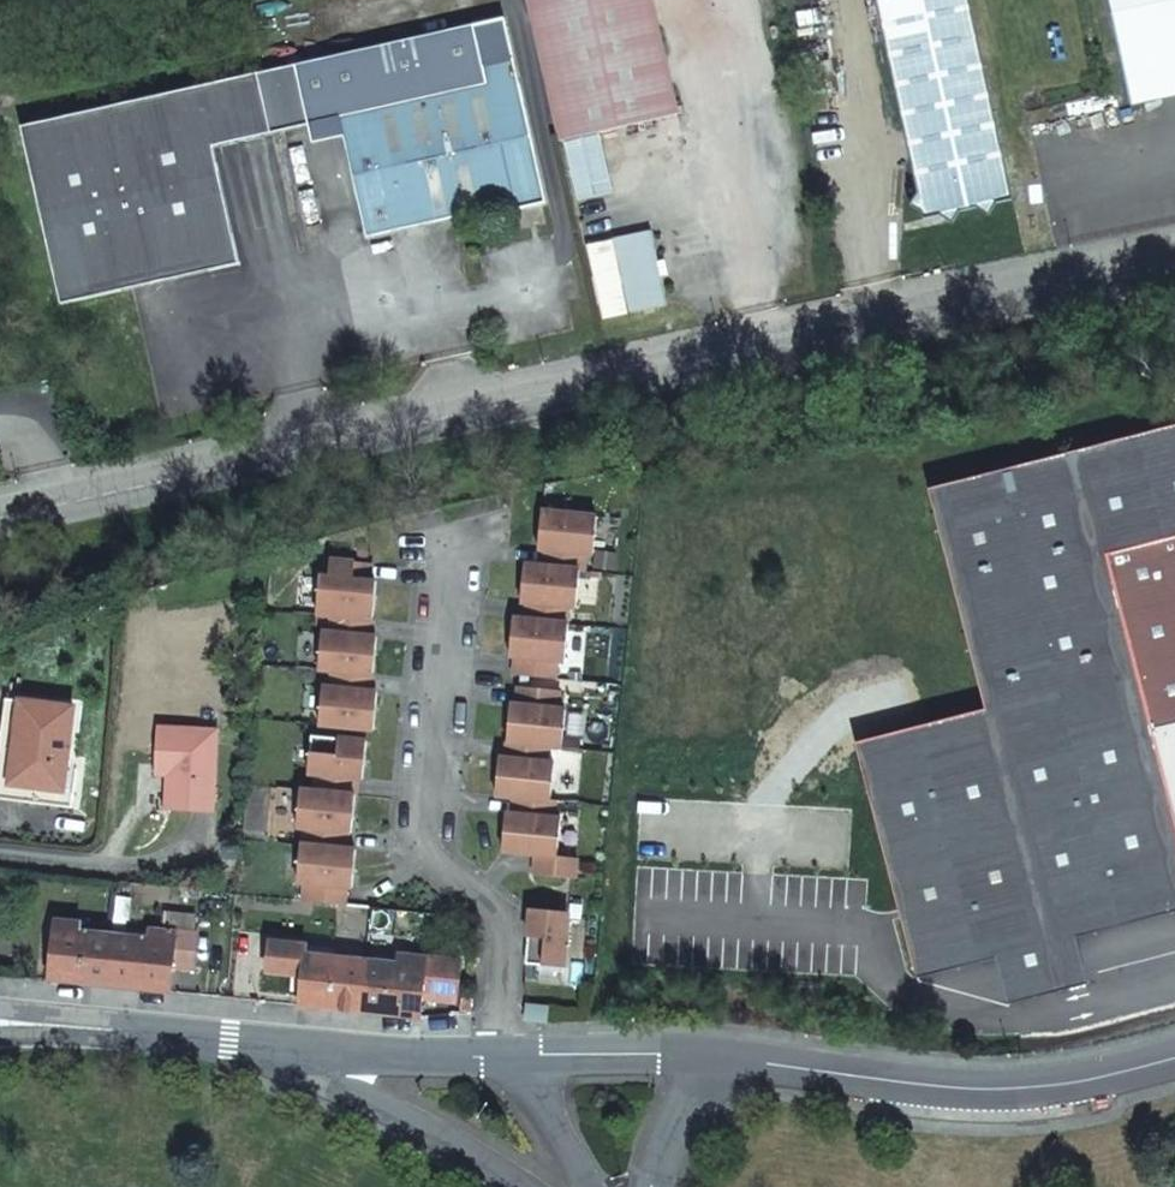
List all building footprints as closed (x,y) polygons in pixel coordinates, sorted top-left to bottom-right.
[(524,19),(554,146),(669,119),(642,0),(520,0),(524,19)] [(953,0),(859,0),(909,197),(902,211),(914,217),(915,224),(933,219),(945,226),(950,215),(968,211),(981,218),(988,205),(1004,202),(953,0)] [(1124,106),(1166,97),(1140,0),(1097,0),(1124,106)] [(1166,97),(1174,94),(1174,0),(1140,0),(1166,97)] [(470,30),(291,69),(18,127),(56,305),(233,267),(208,150),(303,130),(303,131),(336,125),(362,242),(509,210),(510,218),(541,211),(508,63),(479,69),(470,30)] [(586,141),(558,148),(565,182),(595,175),(586,141)] [(659,311),(652,280),(649,266),(642,235),(605,244),(623,318),(659,311)] [(649,266),(652,280),(662,278),(658,264),(649,266)] [(1147,542),(1174,654),(1174,425),(1120,439),(1147,542)] [(1147,542),(1120,439),(1085,448),(1111,550),(1174,794),(1174,654),(1147,542)] [(1111,550),(1085,448),(930,487),(985,709),(856,742),(914,977),(993,957),(1004,1003),(1085,983),(1074,937),(1174,912),(1174,794),(1111,550)] [(554,638),(566,512),(542,509),(539,535),(546,535),(543,564),(525,563),(522,587),(528,588),(525,617),(513,616),(511,641),(517,642),(513,672),(550,676),(554,638)] [(596,515),(566,512),(554,638),(566,639),(567,622),(566,621),(568,605),(575,606),(579,569),(583,570),(585,552),(593,552),(596,515)] [(371,562),(331,558),(329,575),(320,575),(316,612),(331,614),(330,631),(322,630),(318,667),(331,669),(330,685),(322,684),(318,722),(373,728),(375,703),(369,702),(375,648),(369,647),(374,593),(368,592),(371,562)] [(566,639),(554,638),(550,676),(554,677),(556,659),(564,659),(566,639)] [(533,852),(549,688),(518,685),(515,715),(509,715),(504,769),(497,768),(495,793),(513,795),(510,824),(504,824),(502,849),(533,852)] [(559,689),(549,688),(533,852),(535,853),(533,871),(574,876),(575,857),(556,855),(560,817),(552,816),(554,799),(549,798),(553,761),(546,761),(547,744),(561,745),(565,708),(557,707),(559,689)] [(63,789),(10,782),(19,700),(3,698),(0,727),(0,798),(61,805),(63,789)] [(10,782),(63,789),(72,706),(63,704),(19,700),(10,782)] [(214,809),(216,725),(156,724),(154,771),(167,772),(166,807),(214,809)] [(365,739),(311,733),(307,771),(315,772),(313,788),(300,787),(296,825),(304,825),(302,842),(300,842),(297,879),(305,880),(303,898),(344,902),(346,877),(352,878),(354,847),(342,846),(346,817),(352,818),(357,763),(363,764),(365,739)] [(555,909),(530,907),(525,962),(562,965),(567,917),(554,915),(555,909)] [(112,984),(116,933),(83,930),(83,920),(57,918),(53,968),(82,970),(81,981),(112,984)] [(152,937),(116,933),(112,984),(141,987),(142,977),(171,980),(172,965),(197,967),(200,931),(176,930),(153,928),(152,937)] [(361,1010),(366,959),(336,956),(335,966),(307,962),(307,953),(308,942),(272,939),(269,970),(292,972),(290,993),(303,994),(333,997),(332,1007),(361,1010)] [(335,966),(336,956),(307,953),(307,962),(335,966)] [(401,963),(366,959),(361,1010),(391,1013),(393,1003),(421,1006),(422,993),(457,997),(460,960),(402,953),(401,963)] [(82,970),(53,968),(52,978),(81,981),(82,970)] [(170,990),(171,980),(142,977),(141,987),(142,988),(170,990)] [(303,994),(301,1004),(332,1007),(333,997),(303,994)] [(419,1016),(421,1006),(393,1003),(391,1013),(419,1016)]
